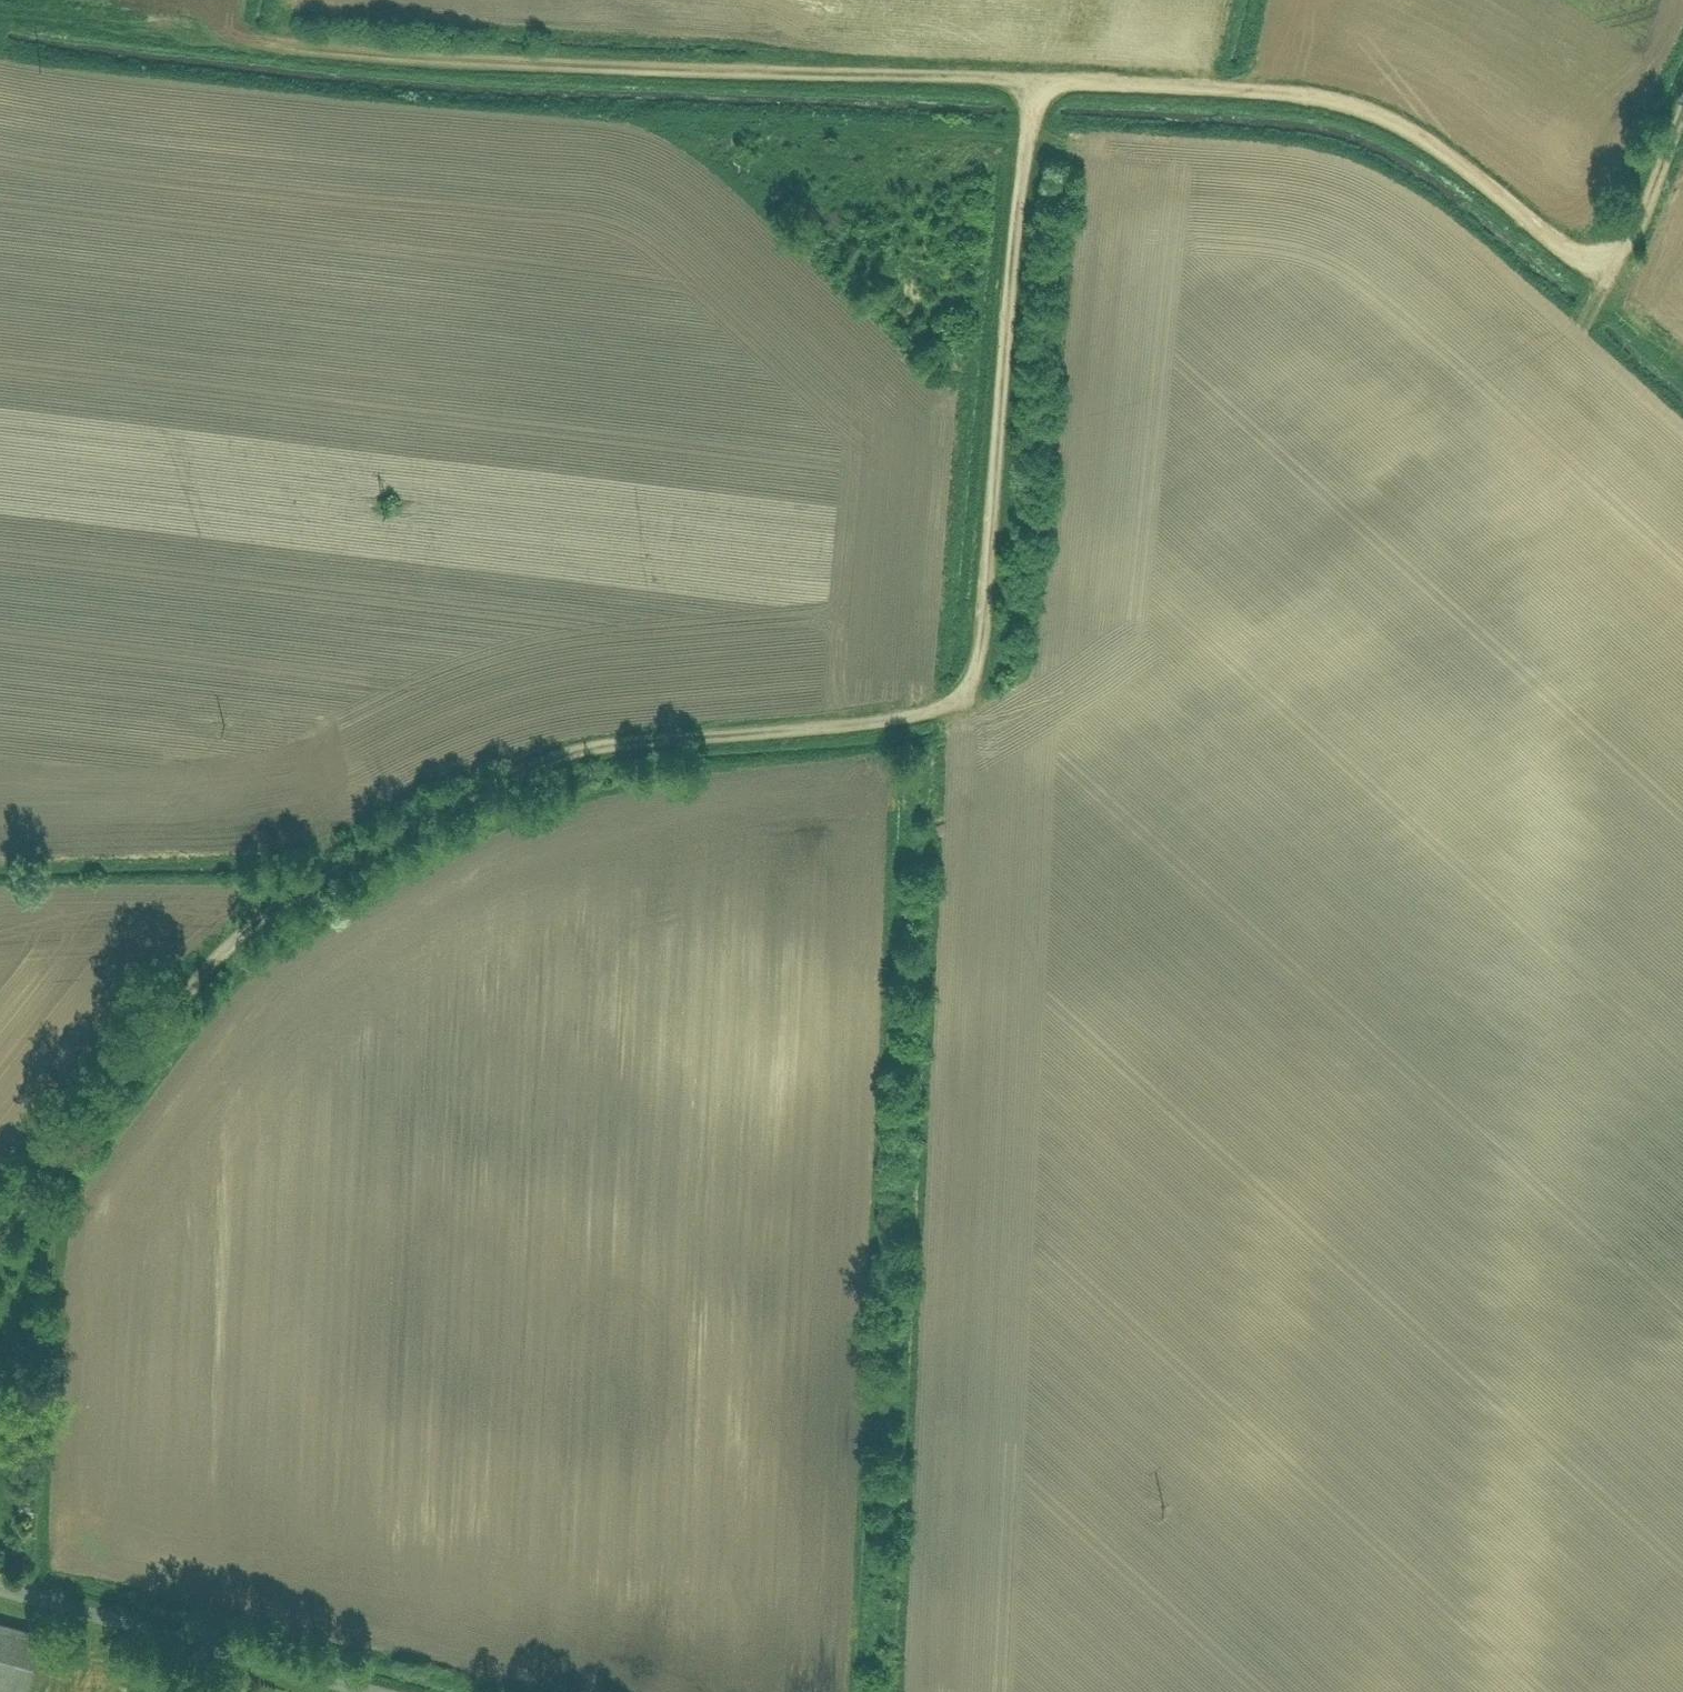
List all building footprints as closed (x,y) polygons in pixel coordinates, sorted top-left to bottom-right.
[(15,1691),(32,1691),(47,1631),(0,1619),(0,1688),(15,1691)]
